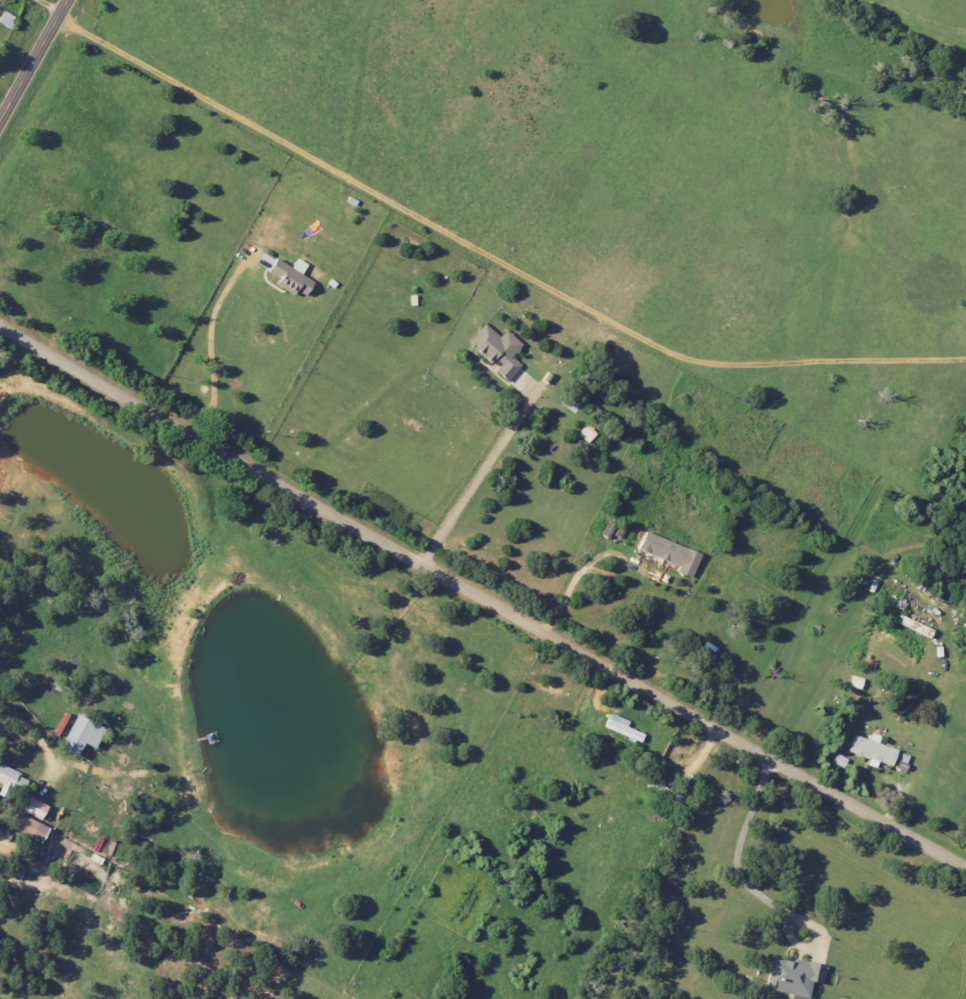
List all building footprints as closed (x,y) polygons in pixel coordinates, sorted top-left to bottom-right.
[(9,28),(16,17),(3,10),(0,16),(0,23),(9,28)] [(306,263),(295,257),(291,266),(272,257),(265,271),(276,277),(273,283),(292,293),(294,289),(305,295),(312,281),(300,275),(306,263)] [(466,342),(490,362),(494,358),(500,364),(495,370),(507,381),(521,365),(511,356),(521,344),(505,329),(499,336),(483,323),(466,342)] [(578,435),(588,443),(595,432),(585,425),(578,435)] [(691,578),(701,553),(643,531),(636,550),(678,565),(676,572),(691,578)] [(930,638),(933,630),(900,615),(897,624),(930,638)] [(863,678),(851,675),(848,686),(860,689),(863,678)] [(625,726),(628,720),(608,713),(603,727),(640,741),(643,733),(625,726)] [(61,748),(77,755),(82,743),(94,748),(103,726),(74,715),(61,748)] [(896,748),(877,743),(879,735),(869,732),(867,739),(852,735),(847,752),(868,758),(866,765),(875,767),(877,761),(891,766),(896,748)] [(848,758),(837,753),(831,764),(843,769),(848,758)] [(3,783),(0,791),(0,795),(9,799),(19,771),(0,764),(0,782),(3,783)] [(41,819),(47,804),(26,795),(20,811),(41,819)] [(47,826),(16,812),(9,828),(39,842),(47,826)] [(822,983),(824,965),(769,957),(764,989),(808,995),(810,982),(822,983)]
